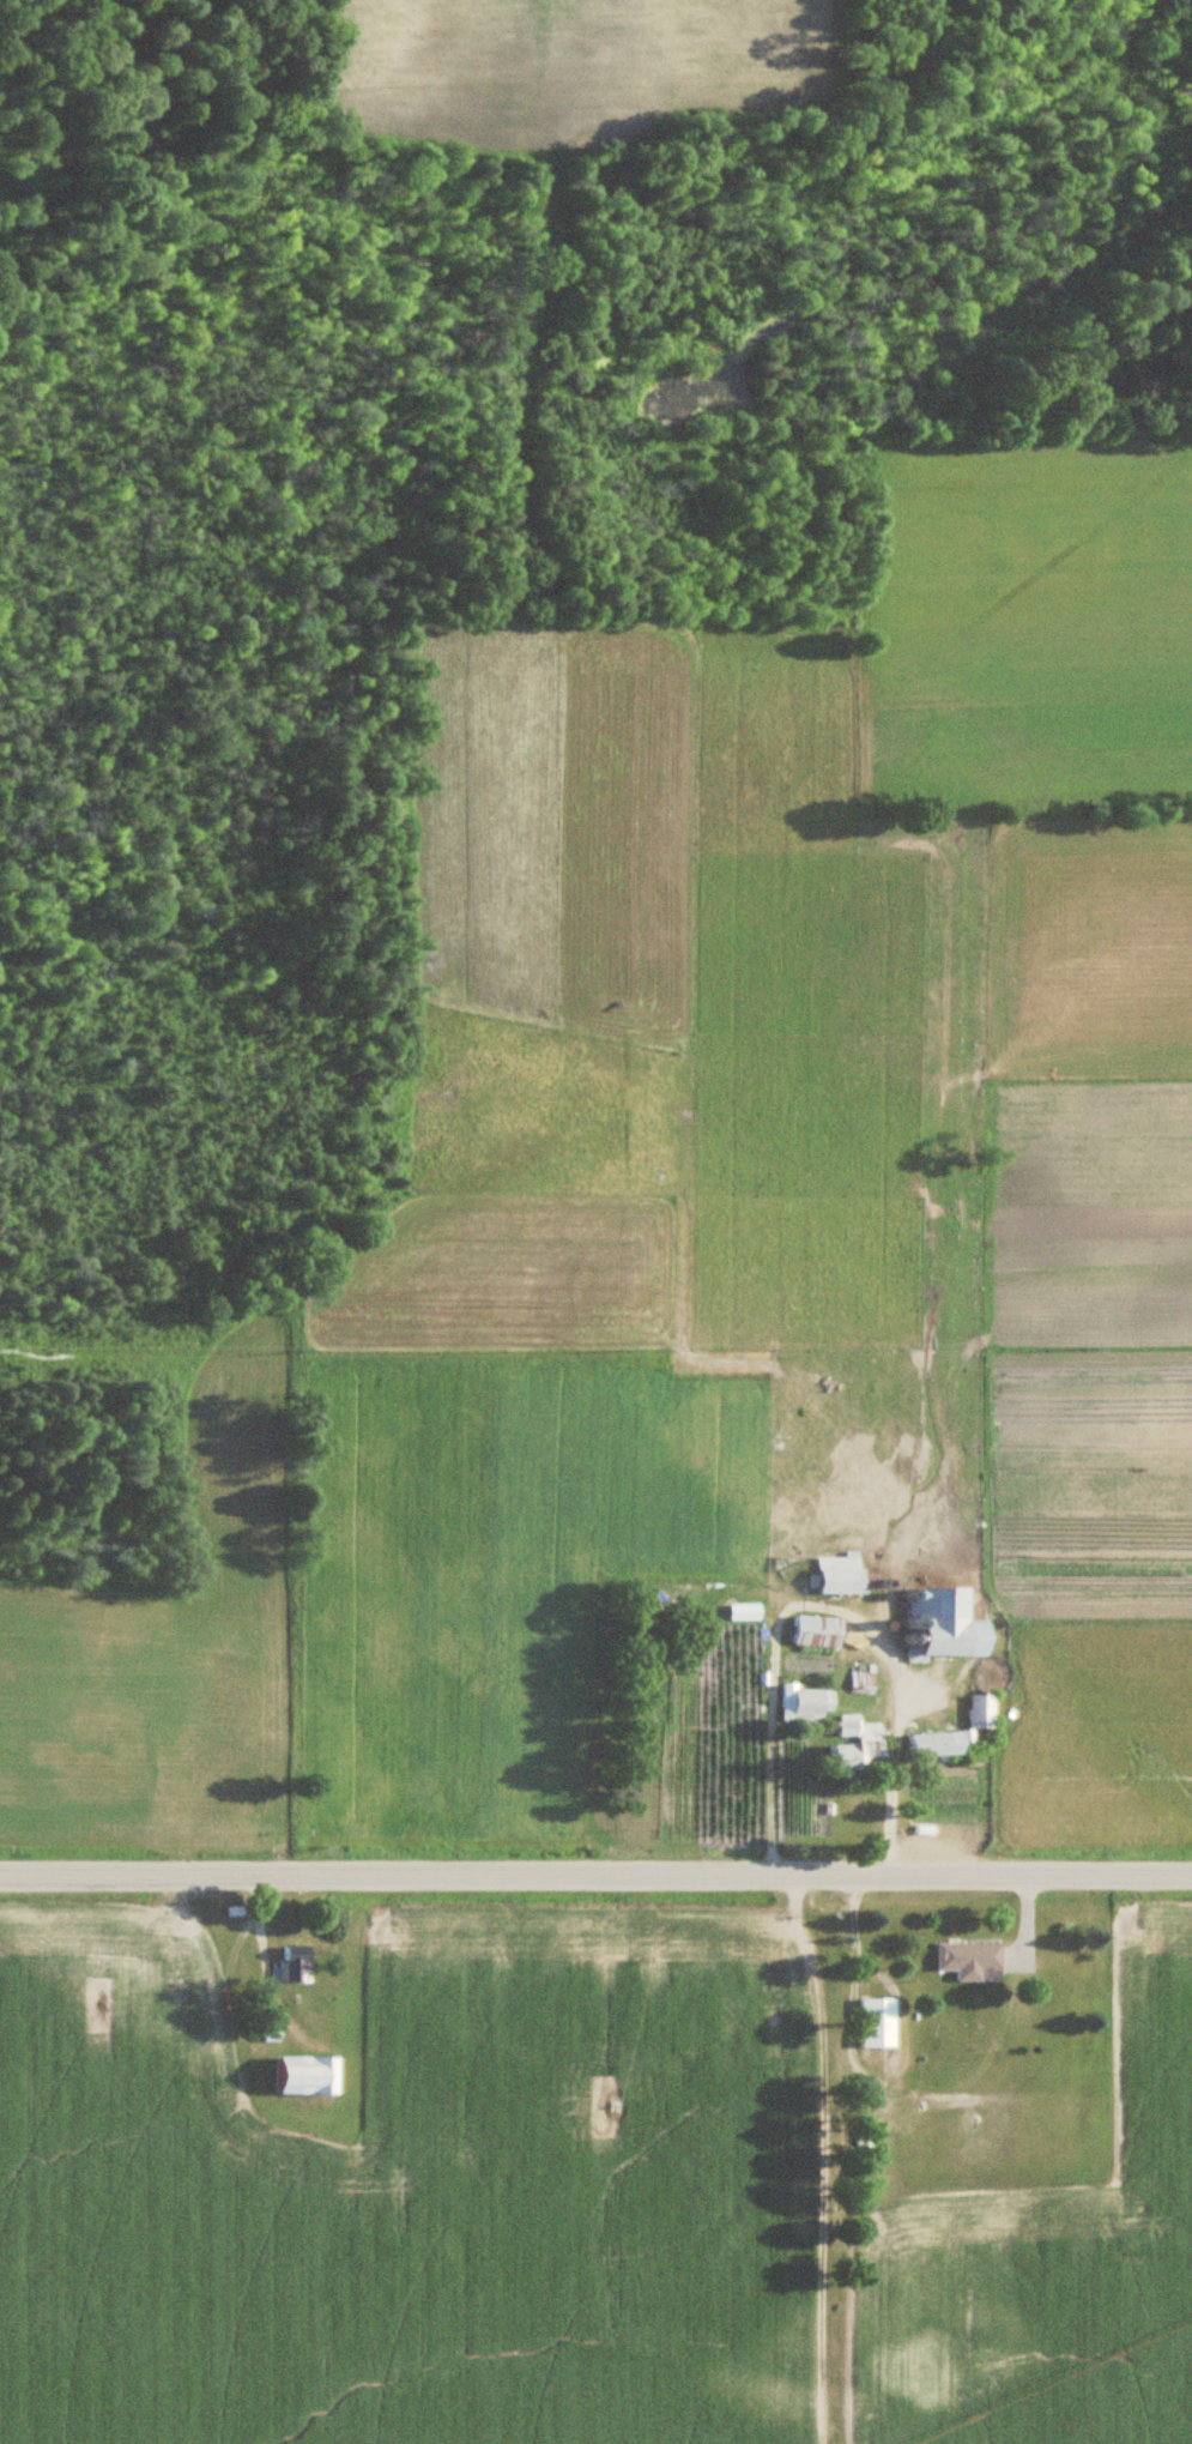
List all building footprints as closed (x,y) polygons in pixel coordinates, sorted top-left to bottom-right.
[(854,1558),(810,1558),(810,1594),(867,1594),(867,1574),(854,1574),(854,1558)] [(969,1658),(969,1622),(952,1622),(953,1590),(906,1590),(906,1658),(969,1658)] [(787,1616),(787,1646),(832,1647),(833,1617),(787,1616)] [(828,1722),(828,1689),(788,1689),(788,1722),(828,1722)] [(988,1696),(965,1696),(965,1728),(988,1728),(988,1696)] [(952,1759),(953,1733),(901,1733),(901,1758),(952,1759)] [(998,1980),(998,1942),(931,1942),(931,1970),(952,1970),(952,1980),(998,1980)] [(305,1983),(305,1951),(274,1951),(274,1983),(305,1983)] [(854,2048),(889,2048),(889,1998),(854,1998),(854,2048)] [(328,2097),(328,2059),(262,2059),(263,2097),(328,2097)]
